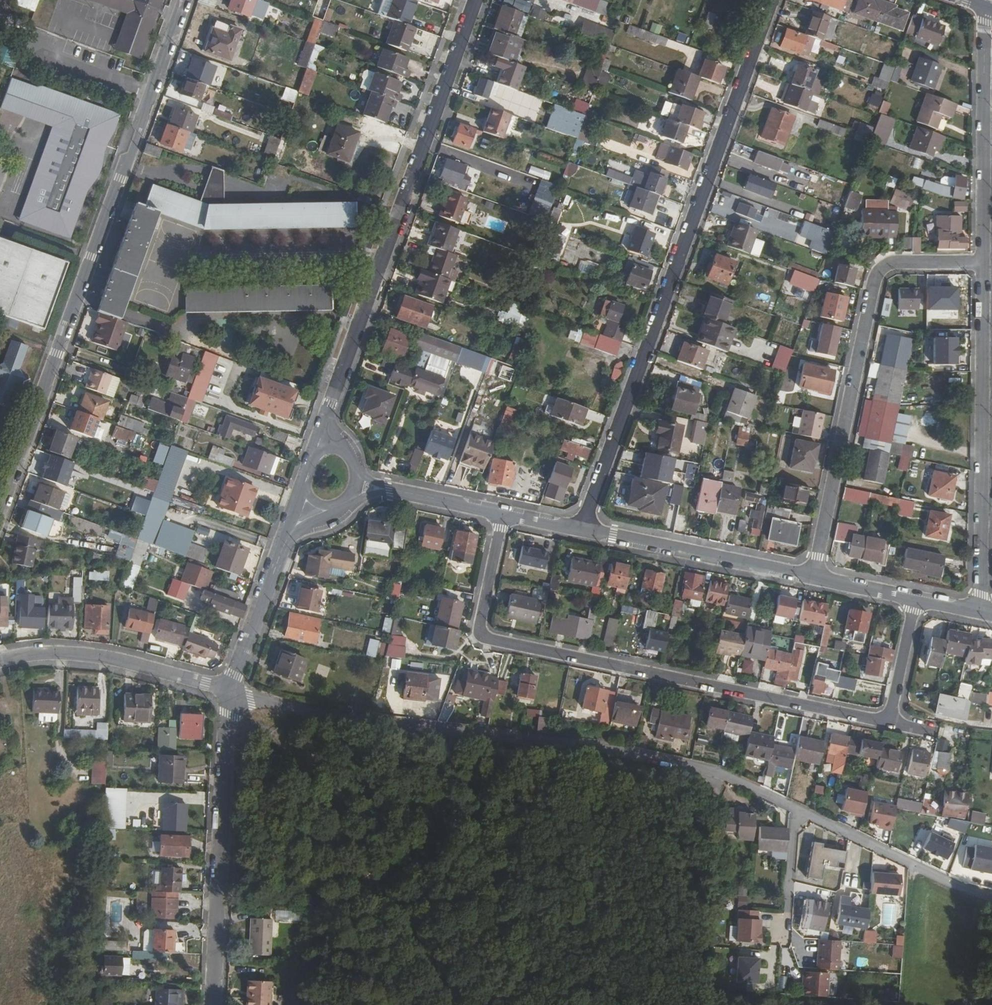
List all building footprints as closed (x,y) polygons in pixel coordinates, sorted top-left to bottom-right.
[(38,0),(18,0),(16,7),(36,11),(38,0)] [(140,58),(160,0),(96,0),(128,11),(115,49),(140,58)] [(227,9),(248,17),(254,0),(231,0),(227,9)] [(376,15),(394,21),(414,28),(417,29),(426,6),(409,0),(382,0),(376,15)] [(530,9),(531,0),(504,0),(503,5),(530,9)] [(599,0),(598,0),(572,0),(571,4),(594,13),(599,0)] [(847,0),(821,0),(820,2),(843,11),(847,0)] [(843,11),(839,21),(845,22),(853,0),(847,0),(843,11)] [(885,3),(876,0),(874,0),(874,2),(870,0),(860,0),(856,14),(878,22),(885,3)] [(896,7),(885,3),(878,22),(902,30),(908,14),(895,9),(896,7)] [(323,20),(326,9),(319,6),(315,17),(323,20)] [(495,30),(496,30),(515,37),(524,13),(504,6),(502,11),(500,10),(497,19),(499,19),(495,30)] [(533,8),(533,19),(544,19),(545,8),(533,8)] [(816,12),(814,11),(805,34),(824,42),(833,18),(816,12)] [(705,26),(714,29),(719,16),(709,13),(705,26)] [(610,45),(614,33),(566,16),(562,27),(572,31),(574,28),(580,30),(579,34),(610,45)] [(944,27),(913,16),(906,34),(937,45),(944,27)] [(315,20),(307,43),(313,45),(322,22),(315,20)] [(394,21),(385,45),(405,52),(414,28),(394,21)] [(239,30),(214,22),(203,52),(228,61),(239,30)] [(659,33),(661,25),(653,23),(650,31),(659,33)] [(641,30),(635,28),(633,36),(653,43),(656,35),(641,30)] [(496,30),(488,53),(505,60),(513,63),(522,39),(515,37),(496,30)] [(824,42),(805,34),(805,36),(788,30),(782,47),(800,54),(804,40),(824,47),(824,46),(827,47),(828,43),(824,42)] [(313,45),(307,43),(298,67),(305,70),(313,45)] [(905,55),(909,46),(903,43),(900,53),(905,55)] [(12,69),(18,52),(6,48),(3,57),(0,55),(0,64),(12,69)] [(382,51),(375,68),(407,79),(409,72),(402,69),(406,59),(382,51)] [(593,51),(586,83),(605,88),(608,73),(601,72),(606,54),(593,51)] [(942,64),(920,56),(912,80),(934,88),(942,64)] [(697,77),(716,84),(722,67),(696,57),(694,62),(702,65),(697,77)] [(191,59),(184,78),(203,85),(207,87),(213,68),(191,59)] [(505,60),(497,83),(516,91),(525,67),(513,63),(505,60)] [(905,65),(896,62),(894,67),(891,76),(900,79),(905,65)] [(798,66),(791,85),(808,91),(815,73),(798,66)] [(308,96),(317,72),(306,68),(298,92),(308,96)] [(689,100),(697,77),(678,70),(670,93),(685,98),(689,100)] [(362,81),(359,89),(367,92),(373,75),(365,72),(363,73),(361,78),(362,81)] [(373,75),(367,92),(370,93),(398,104),(400,96),(397,94),(394,94),(398,83),(373,75)] [(9,77),(0,102),(0,104),(26,112),(31,97),(22,94),(26,83),(9,77)] [(474,95),(487,99),(493,82),(481,77),(474,95)] [(203,85),(184,78),(178,94),(197,101),(203,85)] [(35,85),(26,83),(22,94),(31,97),(26,112),(52,123),(54,127),(42,148),(48,151),(37,168),(40,170),(25,195),(28,197),(19,213),(40,225),(41,222),(49,225),(48,228),(69,236),(82,198),(80,198),(84,185),(86,185),(90,182),(94,176),(97,169),(100,159),(99,148),(96,147),(98,138),(102,139),(107,127),(112,128),(118,112),(36,82),(35,85)] [(808,91),(791,85),(785,102),(806,110),(812,93),(808,91)] [(290,89),(286,100),(294,103),(297,91),(290,89)] [(370,93),(362,116),(383,124),(388,108),(395,111),(398,104),(370,93)] [(951,116),(956,102),(932,94),(921,121),(936,127),(942,113),(951,116)] [(879,112),(887,113),(890,100),(871,96),(869,105),(880,107),(879,112)] [(696,129),(705,106),(689,100),(685,98),(676,121),(686,125),(696,129)] [(169,126),(187,133),(190,133),(196,115),(176,108),(169,126)] [(503,136),(510,115),(491,108),(483,132),(502,139),(503,136)] [(215,109),(213,115),(230,121),(232,115),(215,109)] [(585,115),(595,119),(597,113),(587,109),(585,115)] [(772,110),(766,127),(783,133),(788,135),(794,118),(772,110)] [(518,118),(510,115),(503,136),(502,139),(506,140),(507,137),(510,139),(518,118)] [(589,135),(595,119),(585,115),(579,131),(589,135)] [(680,143),(686,125),(676,121),(667,118),(660,137),(680,143)] [(843,128),(820,120),(817,126),(832,131),(840,135),(843,128)] [(857,123),(853,132),(866,137),(867,137),(870,128),(857,123)] [(169,126),(166,124),(159,143),(180,151),(187,133),(169,126)] [(475,129),(460,124),(453,143),(468,147),(475,129)] [(335,163),(348,167),(357,144),(353,142),(356,134),(336,127),(326,155),(337,159),(335,163)] [(783,133),(766,127),(761,138),(762,139),(758,150),(773,156),(778,144),(783,133)] [(931,156),(940,135),(918,127),(910,148),(931,156)] [(866,137),(853,132),(851,138),(864,142),(866,137)] [(868,140),(881,145),(883,138),(870,133),(869,137),(868,140)] [(271,163),(279,140),(269,135),(260,159),(271,163)] [(160,149),(146,143),(142,153),(157,159),(160,149)] [(612,143),(609,150),(625,155),(627,149),(612,143)] [(685,173),(692,154),(672,147),(665,166),(685,173)] [(773,156),(758,150),(750,170),(765,175),(771,161),(781,165),(783,160),(773,156)] [(631,152),(630,158),(641,160),(642,154),(631,152)] [(498,173),(502,165),(479,157),(476,165),(498,173)] [(453,182),(451,187),(464,192),(469,178),(462,175),(465,166),(447,160),(440,177),(453,182)] [(577,166),(567,163),(563,174),(572,177),(577,166)] [(543,178),(545,170),(530,166),(528,174),(543,178)] [(659,196),(668,173),(652,167),(643,190),(657,195),(659,196)] [(610,178),(628,184),(630,178),(612,173),(610,178)] [(750,174),(744,189),(771,200),(777,184),(750,174)] [(112,268),(95,312),(98,313),(118,320),(123,304),(157,211),(200,228),(354,227),(353,204),(215,205),(219,183),(204,177),(198,203),(151,185),(143,206),(136,202),(112,268)] [(942,197),(963,200),(966,178),(956,177),(956,178),(947,177),(944,179),(943,186),(925,181),(923,188),(931,191),(931,194),(942,197)] [(734,183),(721,178),(719,187),(731,192),(734,183)] [(649,216),(657,195),(643,190),(636,188),(635,192),(629,208),(649,216)] [(850,189),(844,206),(855,210),(861,193),(850,189)] [(907,210),(913,195),(896,189),(890,203),(907,210)] [(460,222),(468,199),(450,192),(445,205),(443,204),(439,214),(460,222)] [(380,203),(375,201),(370,213),(376,216),(380,203)] [(966,212),(967,203),(954,202),(954,211),(966,212)] [(741,203),(736,219),(760,227),(766,211),(741,203)] [(585,220),(599,223),(602,210),(588,207),(585,220)] [(862,236),(889,237),(890,210),(863,209),(862,236)] [(608,212),(606,219),(623,223),(624,216),(608,212)] [(956,252),(966,252),(966,234),(961,234),(959,234),(959,230),(962,230),(961,218),(949,218),(949,215),(933,215),(934,229),(936,230),(936,248),(956,248),(956,252)] [(543,229),(546,222),(534,217),(531,225),(543,229)] [(451,252),(459,229),(437,221),(429,244),(437,247),(451,252)] [(730,237),(726,245),(748,253),(756,229),(738,222),(732,238),(730,237)] [(809,249),(829,255),(835,230),(804,222),(800,236),(811,240),(809,249)] [(627,250),(645,257),(653,234),(636,229),(627,250)] [(67,262),(0,238),(0,322),(16,328),(19,320),(43,328),(67,262)] [(573,255),(575,243),(567,242),(566,254),(573,255)] [(437,247),(429,244),(427,252),(434,254),(437,247)] [(434,254),(428,271),(453,281),(456,272),(451,270),(456,254),(451,252),(437,247),(434,254)] [(734,261),(715,254),(706,277),(726,284),(734,261)] [(533,272),(538,258),(533,256),(528,271),(533,272)] [(643,289),(652,266),(635,260),(626,283),(643,289)] [(838,265),(834,282),(852,286),(855,268),(838,265)] [(416,294),(446,305),(454,281),(453,281),(428,271),(422,269),(417,282),(421,283),(416,294)] [(818,278),(795,270),(792,279),(815,287),(818,278)] [(524,283),(525,279),(503,271),(501,276),(524,283)] [(186,311),(332,310),(332,286),(186,287),(186,309),(186,311)] [(920,310),(920,289),(899,288),(898,310),(920,310)] [(821,317),(844,323),(851,298),(827,292),(821,317)] [(731,300),(711,293),(702,317),(706,319),(722,324),(731,300)] [(423,329),(431,307),(403,297),(395,318),(423,329)] [(881,298),(878,313),(885,315),(887,299),(881,298)] [(604,336),(620,342),(624,332),(614,329),(621,307),(605,301),(600,316),(609,320),(607,325),(608,326),(604,336)] [(118,320),(98,313),(95,322),(99,323),(93,343),(116,351),(126,323),(118,320)] [(706,319),(698,342),(724,351),(732,328),(722,324),(706,319)] [(835,357),(842,327),(825,323),(818,352),(835,357)] [(381,351),(399,358),(408,336),(390,328),(381,351)] [(569,340),(581,342),(583,332),(570,330),(569,340)] [(421,349),(426,335),(419,333),(413,347),(421,349)] [(909,339),(884,334),(879,363),(903,368),(909,339)] [(455,362),(460,348),(426,335),(421,349),(455,362)] [(615,356),(620,342),(604,336),(599,350),(615,356)] [(178,342),(174,340),(161,375),(164,377),(178,342)] [(29,347),(12,341),(0,374),(0,404),(7,407),(29,347)] [(178,342),(164,377),(173,380),(174,379),(184,383),(192,359),(187,358),(190,351),(189,351),(190,346),(178,342)] [(683,343),(677,361),(701,369),(707,351),(683,343)] [(516,361),(521,347),(515,344),(510,359),(516,361)] [(790,355),(792,349),(781,345),(772,369),(784,373),(790,355)] [(204,351),(187,398),(193,401),(200,403),(217,356),(204,351)] [(377,364),(392,370),(394,363),(378,358),(377,364)] [(612,378),(621,380),(624,362),(616,361),(612,378)] [(389,378),(408,385),(408,384),(413,370),(394,363),(392,370),(389,378)] [(91,369),(79,364),(77,372),(89,376),(91,369)] [(833,371),(804,364),(799,386),(818,391),(818,389),(828,391),(833,371)] [(870,402),(895,406),(903,368),(878,364),(870,402)] [(960,385),(971,385),(971,368),(969,368),(969,365),(947,364),(947,377),(960,377),(960,385)] [(413,370),(408,384),(437,395),(442,379),(414,368),(413,370)] [(89,376),(84,388),(104,395),(111,376),(91,369),(89,376)] [(289,409),(295,392),(258,379),(249,405),(261,410),(259,415),(266,417),(267,412),(285,419),(285,418),(290,420),(294,411),(289,409)] [(380,425),(391,396),(365,385),(361,395),(364,395),(357,413),(372,419),(371,422),(380,425)] [(755,396),(735,389),(727,411),(746,418),(755,396)] [(673,409),(694,414),(698,396),(678,390),(673,409)] [(428,392),(423,398),(431,405),(436,399),(428,392)] [(187,398),(173,393),(171,397),(175,399),(172,408),(151,400),(148,410),(168,417),(169,417),(179,420),(187,398)] [(78,412),(97,418),(100,420),(107,402),(85,394),(78,412)] [(141,407),(144,398),(131,394),(128,403),(141,407)] [(187,398),(179,420),(178,422),(185,424),(193,401),(187,398)] [(578,426),(584,408),(559,399),(556,398),(550,415),(578,426)] [(894,411),(895,406),(870,402),(861,447),(869,449),(887,452),(897,454),(899,442),(906,414),(894,411)] [(511,420),(515,409),(506,406),(502,416),(511,420)] [(78,412),(76,411),(70,429),(90,437),(97,418),(78,412)] [(826,415),(806,411),(800,435),(822,439),(826,415)] [(219,437),(228,440),(232,429),(253,436),(257,428),(227,416),(219,437)] [(507,431),(511,420),(502,416),(498,427),(507,431)] [(120,417),(118,427),(145,433),(147,422),(120,417)] [(680,451),(684,424),(660,420),(658,431),(662,432),(660,447),(680,451)] [(708,422),(697,420),(694,436),(705,438),(708,422)] [(127,431),(116,427),(113,436),(123,441),(127,431)] [(747,444),(750,430),(742,429),(741,433),(738,433),(737,443),(747,444)] [(74,437),(56,430),(49,450),(67,457),(74,437)] [(288,435),(274,430),(271,437),(285,442),(288,435)] [(430,430),(422,451),(430,454),(440,457),(446,459),(453,439),(430,430)] [(468,461),(484,467),(492,443),(469,435),(459,462),(467,465),(468,461)] [(564,451),(585,459),(588,450),(581,447),(581,444),(575,441),(573,445),(567,442),(564,451)] [(819,445),(797,441),(791,467),(811,471),(814,459),(816,460),(819,445)] [(909,457),(910,457),(911,445),(899,442),(897,454),(909,457)] [(186,451),(170,445),(162,468),(153,492),(151,498),(167,504),(169,499),(186,451)] [(267,474),(269,469),(273,456),(248,447),(242,465),(267,474)] [(214,461),(231,467),(233,460),(222,456),(224,451),(218,448),(214,461)] [(887,452),(869,449),(862,478),(881,482),(887,452)] [(640,476),(671,484),(677,460),(646,452),(640,476)] [(73,463),(50,454),(42,477),(65,486),(73,463)] [(274,470),(278,458),(273,456),(269,469),(274,470)] [(714,469),(722,471),(725,458),(718,457),(714,469)] [(488,482),(508,486),(513,464),(491,460),(488,482)] [(678,476),(696,480),(699,464),(681,460),(678,476)] [(722,478),(733,481),(735,472),(724,470),(722,478)] [(552,471),(547,482),(550,483),(546,494),(555,498),(560,486),(564,488),(568,477),(552,471)] [(955,476),(934,471),(929,494),(950,499),(955,476)] [(627,508),(659,514),(666,485),(634,478),(627,508)] [(216,507),(245,517),(255,490),(226,479),(216,507)] [(697,511),(714,514),(715,510),(720,484),(721,482),(704,479),(697,511)] [(39,483),(33,501),(48,506),(56,509),(59,503),(63,492),(39,483)] [(764,500),(768,485),(761,483),(756,510),(752,509),(751,517),(754,518),(752,532),(759,534),(766,500),(764,500)] [(808,487),(786,483),(783,499),(804,504),(808,487)] [(720,484),(715,510),(734,514),(739,489),(720,484)] [(681,505),(683,486),(672,485),(671,505),(681,505)] [(843,486),(842,493),(870,499),(872,492),(843,486)] [(70,494),(63,492),(59,503),(66,506),(70,494)] [(144,515),(136,538),(153,545),(167,504),(151,498),(148,507),(144,515)] [(167,504),(195,514),(197,510),(169,499),(167,504)] [(33,501),(31,500),(20,527),(27,530),(38,534),(48,506),(33,501)] [(904,502),(903,508),(913,510),(914,504),(904,502)] [(789,509),(775,506),(772,521),(771,520),(767,538),(793,544),(797,526),(786,524),(789,509)] [(949,516),(930,512),(925,536),(944,540),(949,516)] [(408,551),(413,528),(367,518),(360,550),(386,556),(388,547),(408,551)] [(836,521),(833,539),(848,542),(846,551),(849,552),(849,556),(859,557),(863,536),(853,534),(854,525),(836,521)] [(863,536),(859,557),(885,562),(890,541),(880,539),(883,524),(874,522),(870,537),(863,536)] [(442,529),(423,525),(418,545),(437,550),(442,529)] [(198,526),(196,532),(213,537),(215,531),(198,526)] [(745,530),(739,528),(737,539),(743,540),(745,530)] [(27,530),(24,537),(36,540),(38,534),(27,530)] [(471,554),(475,536),(455,532),(451,549),(471,554)] [(24,537),(17,536),(12,563),(29,567),(33,550),(42,552),(44,542),(36,540),(24,537)] [(215,568),(237,576),(246,552),(223,544),(215,568)] [(184,557),(202,564),(207,552),(188,545),(184,557)] [(521,546),(518,565),(546,570),(549,551),(521,546)] [(936,555),(906,548),(902,566),(932,572),(936,555)] [(306,555),(304,574),(325,577),(326,566),(350,569),(352,554),(328,550),(327,552),(317,550),(316,557),(306,555)] [(602,587),(607,566),(573,559),(569,580),(602,587)] [(508,572),(514,573),(516,562),(510,560),(508,572)] [(187,563),(180,582),(202,590),(203,590),(207,580),(201,578),(204,569),(187,563)] [(628,589),(632,567),(614,563),(609,585),(628,589)] [(107,571),(96,571),(95,579),(107,580),(107,571)] [(664,575),(647,571),(643,587),(661,591),(664,575)] [(702,600),(706,579),(685,575),(684,583),(686,583),(684,597),(692,598),(702,600)] [(54,576),(54,591),(69,590),(69,576),(54,576)] [(553,576),(550,591),(557,593),(560,578),(553,576)] [(708,598),(725,601),(729,585),(711,581),(708,598)] [(392,583),(391,598),(400,598),(400,583),(392,583)] [(73,601),(81,602),(82,586),(73,586),(73,601)] [(435,599),(438,587),(432,586),(430,598),(435,599)] [(214,587),(211,593),(234,602),(236,595),(214,587)] [(297,608),(316,612),(321,591),(301,587),(297,608)] [(197,603),(206,607),(211,593),(203,590),(202,590),(197,603)] [(228,613),(241,617),(245,606),(234,602),(211,593),(206,607),(227,615),(228,613)] [(534,624),(539,601),(511,596),(507,618),(534,624)] [(776,617),(796,619),(798,599),(778,596),(776,617)] [(154,611),(157,600),(150,597),(147,609),(154,611)] [(691,606),(700,608),(702,600),(692,598),(691,606)] [(724,613),(722,623),(729,625),(731,615),(748,619),(751,602),(730,598),(727,614),(724,613)] [(19,627),(41,628),(42,610),(33,609),(33,600),(20,599),(19,627)] [(446,599),(441,626),(457,630),(464,602),(446,599)] [(799,620),(824,625),(827,613),(828,606),(803,601),(799,620)] [(683,605),(675,603),(672,617),(680,618),(683,605)] [(48,606),(47,628),(72,628),(72,607),(48,606)] [(94,635),(106,636),(107,607),(85,606),(84,629),(94,629),(94,635)] [(140,641),(147,643),(154,615),(129,608),(124,627),(142,631),(140,641)] [(552,634),(591,642),(598,609),(591,609),(588,622),(570,618),(568,623),(555,620),(552,634)] [(659,614),(648,611),(644,632),(650,634),(646,651),(664,655),(668,637),(655,634),(659,614)] [(850,611),(845,639),(864,643),(870,615),(850,611)] [(315,642),(320,618),(290,612),(286,636),(315,642)] [(722,623),(721,627),(746,632),(746,630),(749,619),(748,619),(731,615),(729,625),(722,623)] [(400,617),(394,616),(392,625),(399,626),(400,617)] [(177,642),(180,630),(181,627),(158,620),(154,637),(177,643),(177,642)] [(615,648),(621,621),(611,620),(605,646),(615,648)] [(392,625),(390,632),(388,644),(403,647),(405,638),(404,637),(406,627),(399,626),(392,625)] [(824,625),(819,645),(827,646),(831,627),(824,625)] [(455,649),(459,630),(457,630),(441,626),(437,645),(455,649)] [(184,645),(188,633),(180,630),(177,642),(184,645)] [(741,655),(741,656),(765,661),(767,651),(770,635),(746,630),(746,632),(745,638),(741,655)] [(970,636),(948,631),(945,642),(943,652),(966,656),(969,643),(970,636)] [(184,645),(182,651),(204,658),(205,657),(212,660),(217,646),(209,643),(211,640),(188,633),(184,645)] [(720,633),(716,653),(731,656),(732,653),(741,655),(745,638),(720,633)] [(796,635),(794,641),(804,643),(805,637),(796,635)] [(369,639),(366,655),(383,659),(386,643),(369,639)] [(925,664),(940,668),(943,652),(945,642),(930,639),(925,664)] [(833,649),(844,652),(847,643),(836,640),(833,649)] [(980,643),(969,643),(966,656),(964,664),(978,665),(979,658),(991,658),(991,641),(980,641),(980,643)] [(792,656),(788,676),(798,678),(805,644),(795,642),(792,656)] [(870,647),(868,656),(865,673),(879,676),(883,660),(890,661),(892,651),(870,647)] [(304,659),(280,651),(273,672),(298,681),(304,659)] [(765,661),(764,668),(778,672),(775,686),(785,689),(788,676),(792,656),(767,651),(765,661)] [(391,659),(391,670),(399,670),(400,659),(391,659)] [(743,660),(742,674),(753,674),(754,661),(743,660)] [(499,677),(499,676),(491,674),(491,673),(469,668),(464,695),(486,700),(494,701),(496,691),(499,677)] [(816,671),(812,686),(815,686),(813,694),(820,696),(821,694),(824,695),(826,685),(823,684),(825,673),(816,671)] [(405,698),(424,700),(427,675),(407,673),(405,698)] [(373,674),(369,693),(377,694),(381,675),(373,674)] [(534,687),(536,676),(522,674),(520,685),(518,695),(531,697),(533,687),(534,687)] [(507,679),(499,677),(496,691),(505,693),(507,679)] [(960,683),(957,698),(968,700),(970,686),(960,683)] [(60,691),(49,691),(42,690),(42,687),(33,686),(32,711),(40,711),(40,718),(42,720),(54,721),(57,719),(58,713),(60,691)] [(77,711),(97,712),(98,687),(78,686),(77,711)] [(601,713),(599,724),(609,726),(610,721),(616,695),(607,694),(607,692),(587,688),(582,708),(601,713)] [(642,696),(618,691),(616,695),(610,721),(620,723),(622,709),(632,711),(634,704),(641,706),(642,696)] [(133,721),(149,721),(150,695),(125,694),(124,709),(119,709),(118,726),(133,727),(133,721)] [(957,698),(941,695),(937,714),(966,720),(970,702),(968,700),(957,698)] [(486,700),(484,710),(492,711),(494,701),(486,700)] [(527,716),(539,717),(540,710),(527,708),(527,716)] [(724,729),(728,713),(710,709),(707,726),(724,729)] [(492,711),(484,710),(480,728),(488,728),(492,711)] [(654,710),(651,723),(660,725),(657,738),(675,742),(676,738),(688,740),(690,727),(686,726),(688,717),(654,710)] [(748,736),(749,732),(751,720),(744,718),(745,715),(728,712),(728,713),(724,729),(724,731),(748,736)] [(178,736),(201,736),(202,714),(180,713),(178,736)] [(660,725),(651,723),(648,737),(657,738),(660,725)] [(69,731),(68,737),(106,743),(107,725),(96,725),(96,733),(69,731)] [(167,750),(175,751),(176,736),(168,736),(168,728),(159,728),(159,746),(167,746),(167,750)] [(773,745),(774,737),(749,732),(748,736),(744,754),(769,760),(773,745)] [(846,753),(850,737),(833,733),(828,752),(837,754),(833,771),(842,773),(842,772),(846,753)] [(646,737),(639,735),(636,747),(644,749),(646,737)] [(711,745),(712,738),(699,735),(698,743),(711,745)] [(880,748),(881,744),(850,737),(846,753),(878,759),(880,748)] [(819,765),(824,743),(799,738),(795,760),(819,765)] [(939,738),(936,748),(947,751),(949,740),(939,738)] [(779,746),(773,745),(769,760),(766,777),(773,778),(775,764),(786,766),(791,767),(794,752),(779,749),(779,746)] [(878,759),(876,767),(897,772),(901,753),(880,748),(878,759)] [(931,755),(924,754),(918,752),(911,750),(906,773),(926,777),(931,755)] [(941,753),(934,752),(930,768),(938,769),(941,753)] [(951,755),(941,753),(938,769),(938,770),(948,771),(951,755)] [(159,783),(187,784),(188,759),(160,757),(159,783)] [(93,780),(105,780),(106,765),(94,765),(93,780)] [(814,794),(824,795),(825,786),(815,785),(814,794)] [(105,829),(125,830),(126,789),(106,788),(105,829)] [(866,793),(846,789),(841,813),(861,818),(866,793)] [(964,818),(964,795),(942,794),(941,815),(956,818),(964,818)] [(922,814),(937,816),(939,803),(924,800),(922,814)] [(896,806),(896,809),(920,814),(922,806),(897,801),(896,806)] [(164,803),(163,830),(184,831),(185,804),(164,803)] [(895,809),(873,805),(868,823),(878,825),(881,826),(881,829),(890,831),(895,809)] [(751,835),(753,814),(740,814),(741,809),(731,808),(730,813),(725,813),(724,829),(740,830),(739,834),(751,835)] [(984,825),(986,815),(973,811),(970,821),(984,825)] [(968,832),(969,822),(949,820),(948,830),(968,832)] [(785,858),(788,827),(759,825),(758,849),(771,850),(771,856),(785,858)] [(920,848),(946,860),(954,844),(928,831),(920,848)] [(159,856),(186,856),(187,837),(160,836),(159,856)] [(822,842),(813,840),(806,877),(821,880),(823,866),(842,869),(846,851),(822,846),(822,842)] [(991,874),(991,848),(973,844),(972,847),(967,846),(963,868),(991,874)] [(160,891),(178,892),(179,867),(162,866),(160,891)] [(900,873),(872,871),(870,893),(898,895),(900,873)] [(738,896),(747,896),(747,887),(738,887),(738,896)] [(851,898),(841,896),(839,905),(849,907),(851,898)] [(162,909),(161,915),(161,917),(178,917),(179,899),(154,897),(154,909),(162,909)] [(745,910),(746,900),(739,899),(738,909),(745,910)] [(827,903),(807,899),(802,926),(821,930),(827,903)] [(849,907),(839,905),(837,922),(865,927),(868,910),(849,907)] [(275,920),(295,921),(296,910),(276,908),(275,920)] [(758,911),(738,910),(737,942),(759,943),(760,934),(759,934),(760,920),(757,920),(758,911)] [(271,918),(250,917),(248,949),(268,949),(271,918)] [(153,952),(153,931),(144,930),(143,952),(153,952)] [(153,952),(184,954),(184,943),(173,943),(173,931),(153,931),(153,952)] [(903,958),(904,936),(897,936),(896,946),(893,945),(893,957),(903,958)] [(818,939),(817,968),(829,969),(839,969),(840,940),(818,939)] [(100,950),(101,950),(127,951),(127,943),(100,941),(100,950)] [(143,960),(142,949),(132,950),(132,961),(143,960)] [(758,958),(738,957),(736,980),(757,982),(758,958)] [(103,981),(128,982),(129,965),(104,964),(103,981)] [(817,968),(803,967),(802,983),(804,983),(804,995),(827,996),(829,969),(817,968)] [(266,979),(245,977),(244,989),(249,989),(249,1004),(265,1004),(266,979)] [(266,979),(265,1004),(272,1004),(275,979),(266,979)] [(175,990),(156,989),(155,1004),(174,1004),(175,990)]
